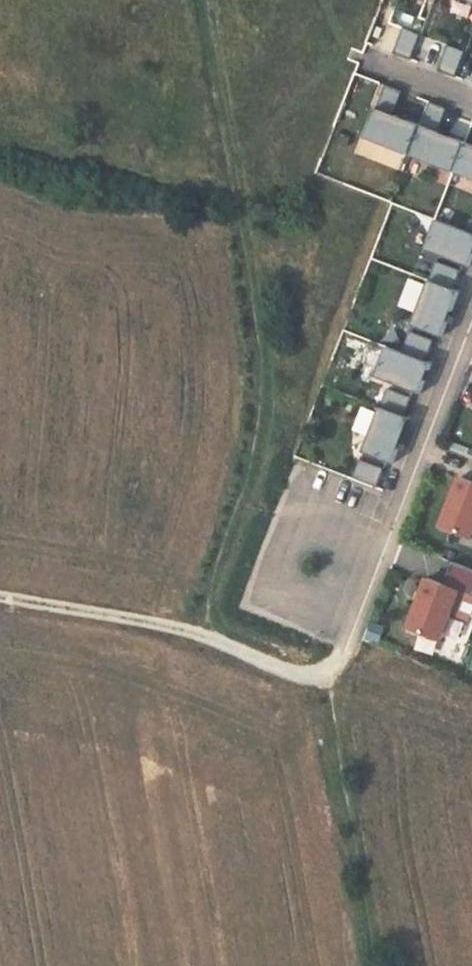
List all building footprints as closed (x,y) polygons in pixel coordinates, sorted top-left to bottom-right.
[(471,10),(471,0),(447,0),(471,10)] [(424,41),(406,34),(396,60),(414,67),(424,41)] [(436,71),(447,44),(432,38),(422,65),(436,71)] [(468,59),(451,52),(441,77),(458,84),(468,59)] [(405,97),(388,90),(367,143),(411,160),(423,130),(396,120),(405,97)] [(449,114),(432,108),(411,160),(455,177),(467,148),(440,137),(449,114)] [(467,148),(455,177),(471,184),(471,150),(467,148)] [(437,224),(425,252),(469,270),(471,262),(471,238),(437,224)] [(461,273),(437,264),(430,282),(454,291),(461,273)] [(460,294),(430,282),(413,325),(443,337),(460,294)] [(435,340),(411,331),(403,351),(427,360),(435,340)] [(403,351),(389,346),(378,375),(421,392),(432,363),(427,360),(403,351)] [(413,395),(389,386),(382,404),(406,413),(413,395)] [(406,413),(382,404),(366,447),(394,458),(411,415),(406,413)] [(386,463),(363,454),(356,474),(378,482),(386,463)] [(459,478),(439,528),(469,540),(471,531),(471,483),(459,478)] [(451,561),(442,584),(426,577),(406,627),(438,640),(458,590),(471,595),(471,594),(471,569),(451,561)] [(381,627),(367,622),(361,636),(375,642),(381,627)]
